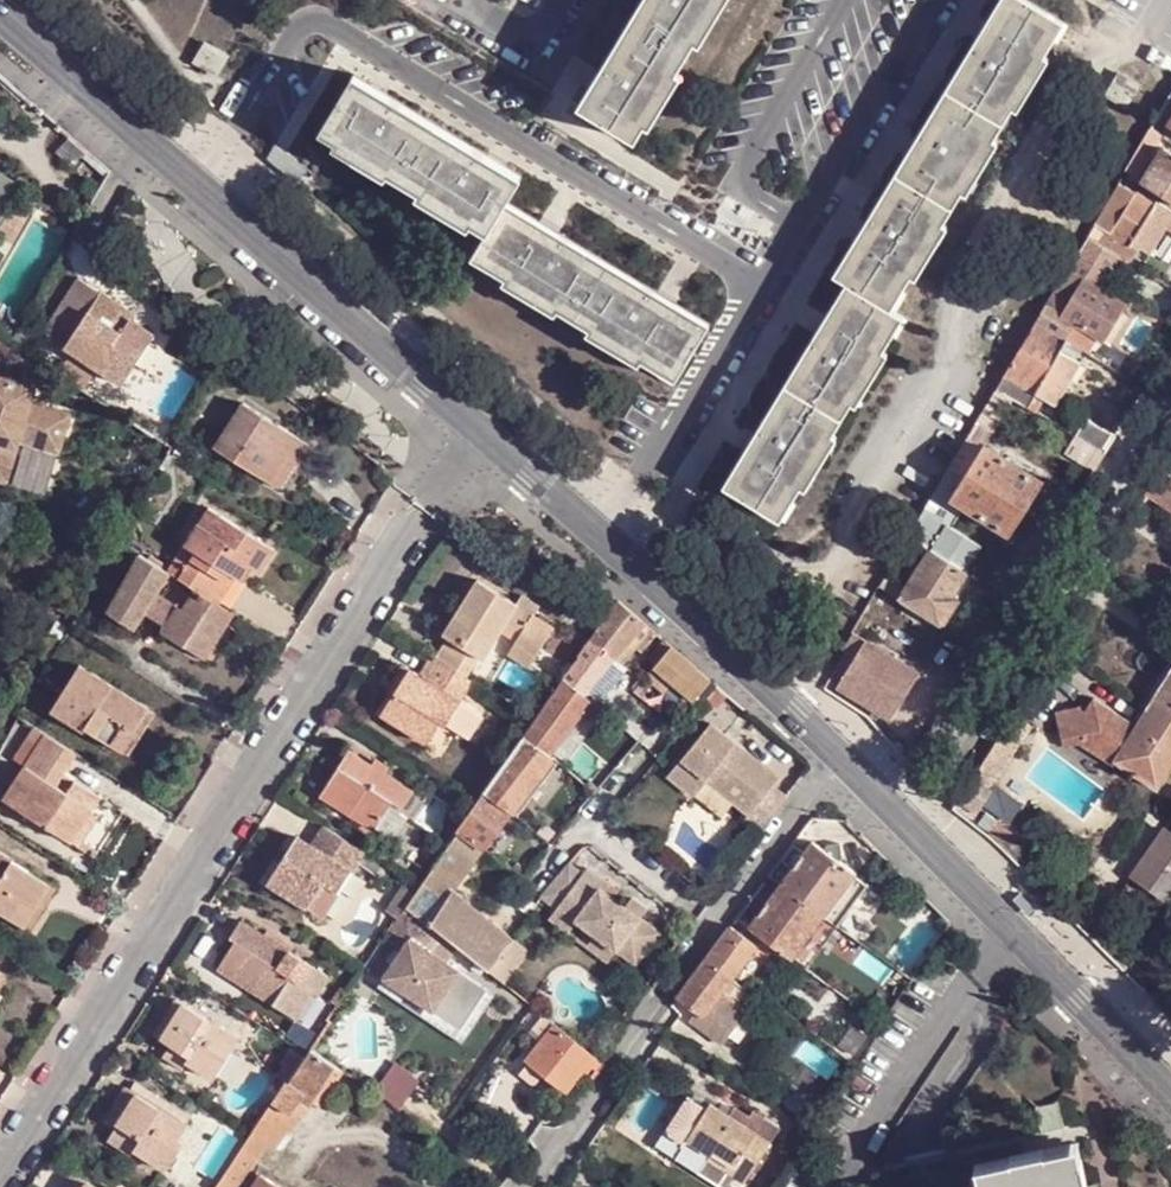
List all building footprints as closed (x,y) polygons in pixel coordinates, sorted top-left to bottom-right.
[(575,110),(631,144),(638,131),(644,133),(676,80),(671,77),(690,45),(695,47),(725,0),(641,0),(575,110)] [(902,286),(898,284),(906,269),(911,272),(943,219),(938,218),(956,185),(962,188),(993,135),(989,133),(1007,103),(1012,106),(1043,53),(1040,51),(1048,35),(1052,38),(1063,20),(1031,0),(1001,0),(832,276),(844,284),(888,311),(902,286)] [(873,198),(960,49),(940,37),(853,187),(873,198)] [(229,54),(209,42),(197,61),(218,74),(229,54)] [(354,74),(319,129),(337,141),(334,147),(386,179),(389,173),(419,192),(417,198),(467,230),(471,222),(486,232),(504,202),(519,175),(354,74)] [(1131,95),(1112,85),(1098,107),(1117,118),(1131,95)] [(1147,129),(1156,134),(1159,135),(1166,124),(1170,116),(1170,88),(1147,129)] [(1159,135),(1170,142),(1170,127),(1166,124),(1159,135)] [(1149,148),(1156,134),(1147,129),(1140,142),(1149,148)] [(1132,174),(1149,148),(1140,142),(1124,168),(1132,174)] [(1158,146),(1137,182),(1170,203),(1170,154),(1158,146)] [(2,238),(31,186),(0,168),(0,237),(2,238)] [(1115,182),(1092,223),(1126,245),(1141,221),(1151,205),(1115,182)] [(486,232),(467,264),(484,275),(486,269),(503,278),(500,284),(550,315),(553,310),(585,329),(583,334),(634,366),(637,360),(652,370),(649,375),(669,386),(705,326),(603,264),(504,202),(486,232)] [(1141,221),(1148,226),(1155,208),(1151,205),(1141,221)] [(1126,245),(1134,250),(1138,245),(1144,233),(1148,226),(1141,221),(1126,245)] [(1097,243),(1129,260),(1134,250),(1126,245),(1092,223),(1084,234),(1097,243)] [(1150,235),(1144,233),(1138,245),(1143,247),(1150,235)] [(1129,260),(1097,243),(1084,234),(1072,257),(1114,285),(1129,260)] [(67,343),(99,367),(106,357),(129,374),(156,337),(122,312),(125,308),(82,277),(63,302),(85,319),(67,343)] [(1099,340),(1121,303),(1081,278),(1076,286),(1071,294),(1058,315),(1068,322),(1085,331),(1099,340)] [(1070,283),(1066,291),(1071,294),(1076,286),(1070,283)] [(721,488),(781,523),(790,510),(785,508),(796,493),(798,495),(831,442),(827,439),(847,406),(851,408),(884,354),(879,352),(889,337),(893,341),(903,321),(888,311),(844,284),(721,488)] [(1055,284),(1043,306),(1058,315),(1071,294),(1066,291),(1055,284)] [(85,319),(63,302),(45,327),(67,343),(85,319)] [(1033,322),(1058,337),(1068,322),(1058,315),(1043,306),(1033,322)] [(1058,337),(1033,322),(1001,375),(1025,389),(1032,393),(1057,348),(1062,340),(1058,337)] [(1062,340),(1075,348),(1085,331),(1068,322),(1058,337),(1062,340)] [(1077,361),(1057,348),(1032,393),(1040,398),(1051,404),(1077,361)] [(106,357),(99,367),(122,384),(129,374),(106,357)] [(1032,393),(1025,389),(1001,375),(994,388),(1005,396),(1018,402),(1031,412),(1040,398),(1032,393)] [(15,376),(0,403),(0,481),(9,486),(30,448),(42,455),(39,462),(63,475),(87,433),(65,419),(68,413),(54,406),(58,400),(15,376)] [(994,388),(989,396),(996,401),(1000,403),(1005,396),(994,388)] [(973,423),(980,427),(996,401),(989,396),(973,423)] [(216,448),(271,483),(288,456),(294,461),(299,464),(311,445),(245,402),(216,448)] [(1081,419),(1072,435),(1100,454),(1111,437),(1081,419)] [(980,427),(973,423),(966,434),(982,445),(988,432),(980,427)] [(946,470),(960,478),(982,445),(966,434),(946,470)] [(1004,530),(1036,478),(982,445),(960,478),(949,497),(951,498),(1004,530)] [(288,456),(271,483),(278,487),(294,461),(288,456)] [(1142,496),(1170,513),(1170,477),(1159,469),(1142,496)] [(960,478),(946,470),(917,517),(932,526),(951,498),(949,497),(960,478)] [(164,575),(216,608),(236,578),(242,580),(252,566),(262,571),(275,549),(206,507),(164,575)] [(976,545),(941,524),(938,529),(932,526),(917,517),(905,537),(927,549),(962,571),(976,545)] [(902,544),(922,557),(927,549),(905,537),(902,544)] [(938,625),(954,599),(948,595),(962,571),(927,549),(922,557),(902,588),(896,598),(938,625)] [(164,575),(136,558),(104,611),(135,631),(145,614),(162,625),(159,632),(205,660),(232,618),(216,608),(164,575)] [(883,576),(876,586),(896,598),(902,588),(883,576)] [(435,659),(464,678),(476,660),(479,662),(499,629),(516,640),(513,645),(533,658),(552,629),(532,616),(522,630),(506,619),(514,605),(477,582),(441,638),(447,641),(435,659)] [(615,660),(645,624),(622,604),(601,630),(592,642),(615,660)] [(522,630),(532,616),(514,605),(506,619),(522,630)] [(852,655),(861,640),(848,632),(837,647),(825,666),(840,676),(852,655)] [(911,672),(861,640),(852,655),(840,676),(834,684),(883,716),(911,672)] [(655,666),(672,647),(665,641),(648,661),(655,666)] [(565,680),(585,697),(615,660),(592,642),(565,680)] [(533,658),(513,645),(507,655),(527,668),(533,658)] [(672,647),(655,666),(644,678),(661,692),(671,680),(679,688),(696,702),(712,682),(672,647)] [(377,715),(424,743),(436,723),(444,727),(471,684),(432,660),(420,681),(405,671),(389,698),(377,715)] [(81,665),(49,711),(83,731),(86,727),(114,746),(127,727),(134,732),(149,709),(81,665)] [(1112,759),(1140,776),(1155,786),(1170,760),(1170,666),(1145,708),(1144,708),(1133,725),(1090,697),(1082,711),(1075,706),(1052,711),(1058,746),(1075,740),(1110,762),(1112,759)] [(389,698),(405,671),(398,667),(382,693),(389,698)] [(585,697),(565,680),(535,723),(524,738),(554,763),(551,757),(593,703),(585,697)] [(671,680),(661,692),(670,700),(679,688),(671,680)] [(968,776),(953,799),(973,812),(1028,724),(1008,712),(997,730),(968,776)] [(760,831),(787,796),(773,786),(779,777),(711,723),(671,775),(695,794),(707,780),(750,813),(744,819),(760,831)] [(127,727),(114,746),(123,751),(134,732),(127,727)] [(73,753),(44,735),(3,798),(69,841),(89,811),(97,797),(73,782),(67,789),(65,793),(53,785),(56,780),(73,753)] [(514,815),(554,763),(524,738),(486,793),(514,815)] [(318,799),(369,831),(371,829),(389,804),(403,812),(413,795),(347,753),(318,799)] [(65,793),(67,789),(56,780),(53,785),(65,793)] [(484,853),(514,815),(486,793),(478,806),(459,833),(484,853)] [(400,816),(403,812),(389,804),(371,829),(393,842),(408,821),(400,816)] [(89,811),(69,841),(76,846),(96,815),(89,811)] [(364,856),(325,831),(313,849),(299,841),(270,887),(323,921),(364,856)] [(1159,832),(1128,876),(1163,902),(1170,890),(1170,841),(1159,832)] [(512,942),(453,896),(484,853),(459,833),(407,909),(460,950),(489,972),(501,958),(512,942)] [(813,842),(780,885),(825,917),(856,873),(813,842)] [(9,918),(21,899),(33,906),(48,885),(0,854),(0,912),(9,918)] [(587,868),(549,918),(567,932),(576,920),(596,935),(617,951),(635,964),(658,932),(641,919),(628,909),(616,900),(601,888),(605,882),(587,868)] [(870,885),(856,873),(825,917),(840,928),(870,885)] [(601,888),(616,900),(621,894),(605,882),(601,888)] [(780,885),(750,927),(795,960),(797,957),(825,917),(780,885)] [(6,922),(18,929),(33,906),(21,899),(9,918),(6,922)] [(628,909),(641,919),(648,911),(635,901),(628,909)] [(460,950),(407,909),(387,937),(404,950),(383,977),(430,1012),(455,981),(461,974),(448,965),(460,950)] [(6,922),(9,918),(0,912),(0,918),(6,922)] [(797,957),(812,967),(840,928),(825,917),(797,957)] [(293,1017),(311,993),(317,995),(328,978),(240,922),(227,941),(233,945),(217,971),(293,1017)] [(713,954),(738,971),(750,956),(757,945),(730,927),(713,954)] [(617,951),(596,935),(587,947),(609,963),(617,951)] [(522,975),(535,958),(512,942),(501,958),(522,975)] [(765,950),(757,945),(750,956),(758,961),(765,950)] [(722,994),(738,971),(713,954),(680,1000),(699,1014),(691,1025),(724,1049),(750,1014),(722,994)] [(510,989),(522,975),(501,958),(489,972),(510,989)] [(9,978),(0,972),(0,993),(9,978)] [(430,1012),(425,1019),(442,1032),(472,994),(455,981),(430,1012)] [(207,1076),(232,1038),(171,998),(149,1034),(163,1044),(158,1053),(177,1065),(181,1061),(207,1076)] [(520,1054),(528,1059),(555,1026),(548,1019),(520,1054)] [(329,1061),(342,1043),(337,1036),(342,1027),(334,1022),(332,1024),(314,1050),(329,1061)] [(599,1074),(605,1066),(555,1026),(528,1059),(534,1065),(547,1075),(567,1090),(588,1065),(599,1074)] [(841,1045),(853,1053),(865,1035),(854,1027),(841,1045)] [(270,1146),(329,1061),(314,1050),(309,1058),(292,1083),(288,1082),(249,1140),(218,1186),(242,1186),(270,1146)] [(340,1068),(329,1061),(270,1146),(282,1153),(319,1100),(340,1068)] [(547,1075),(534,1065),(526,1075),(541,1085),(547,1075)] [(346,1070),(340,1068),(319,1100),(325,1102),(346,1070)] [(124,1087),(102,1119),(112,1129),(105,1140),(130,1155),(133,1150),(165,1169),(181,1144),(177,1141),(186,1127),(124,1087)] [(812,1119),(822,1103),(795,1088),(785,1101),(812,1119)] [(704,1106),(684,1094),(664,1127),(682,1140),(687,1136),(708,1150),(706,1156),(727,1170),(743,1179),(767,1142),(707,1102),(704,1106)] [(1041,1132),(1062,1127),(1057,1103),(1035,1108),(1041,1132)] [(1072,1160),(1082,1159),(1078,1142),(1069,1146),(1072,1160)] [(1069,1146),(985,1165),(990,1186),(1087,1186),(1082,1159),(1072,1160),(1069,1146)] [(727,1170),(706,1156),(701,1164),(722,1178),(727,1170)] [(985,1165),(975,1166),(979,1186),(990,1186),(985,1165)] [(72,1172),(62,1186),(95,1186),(72,1172)]
